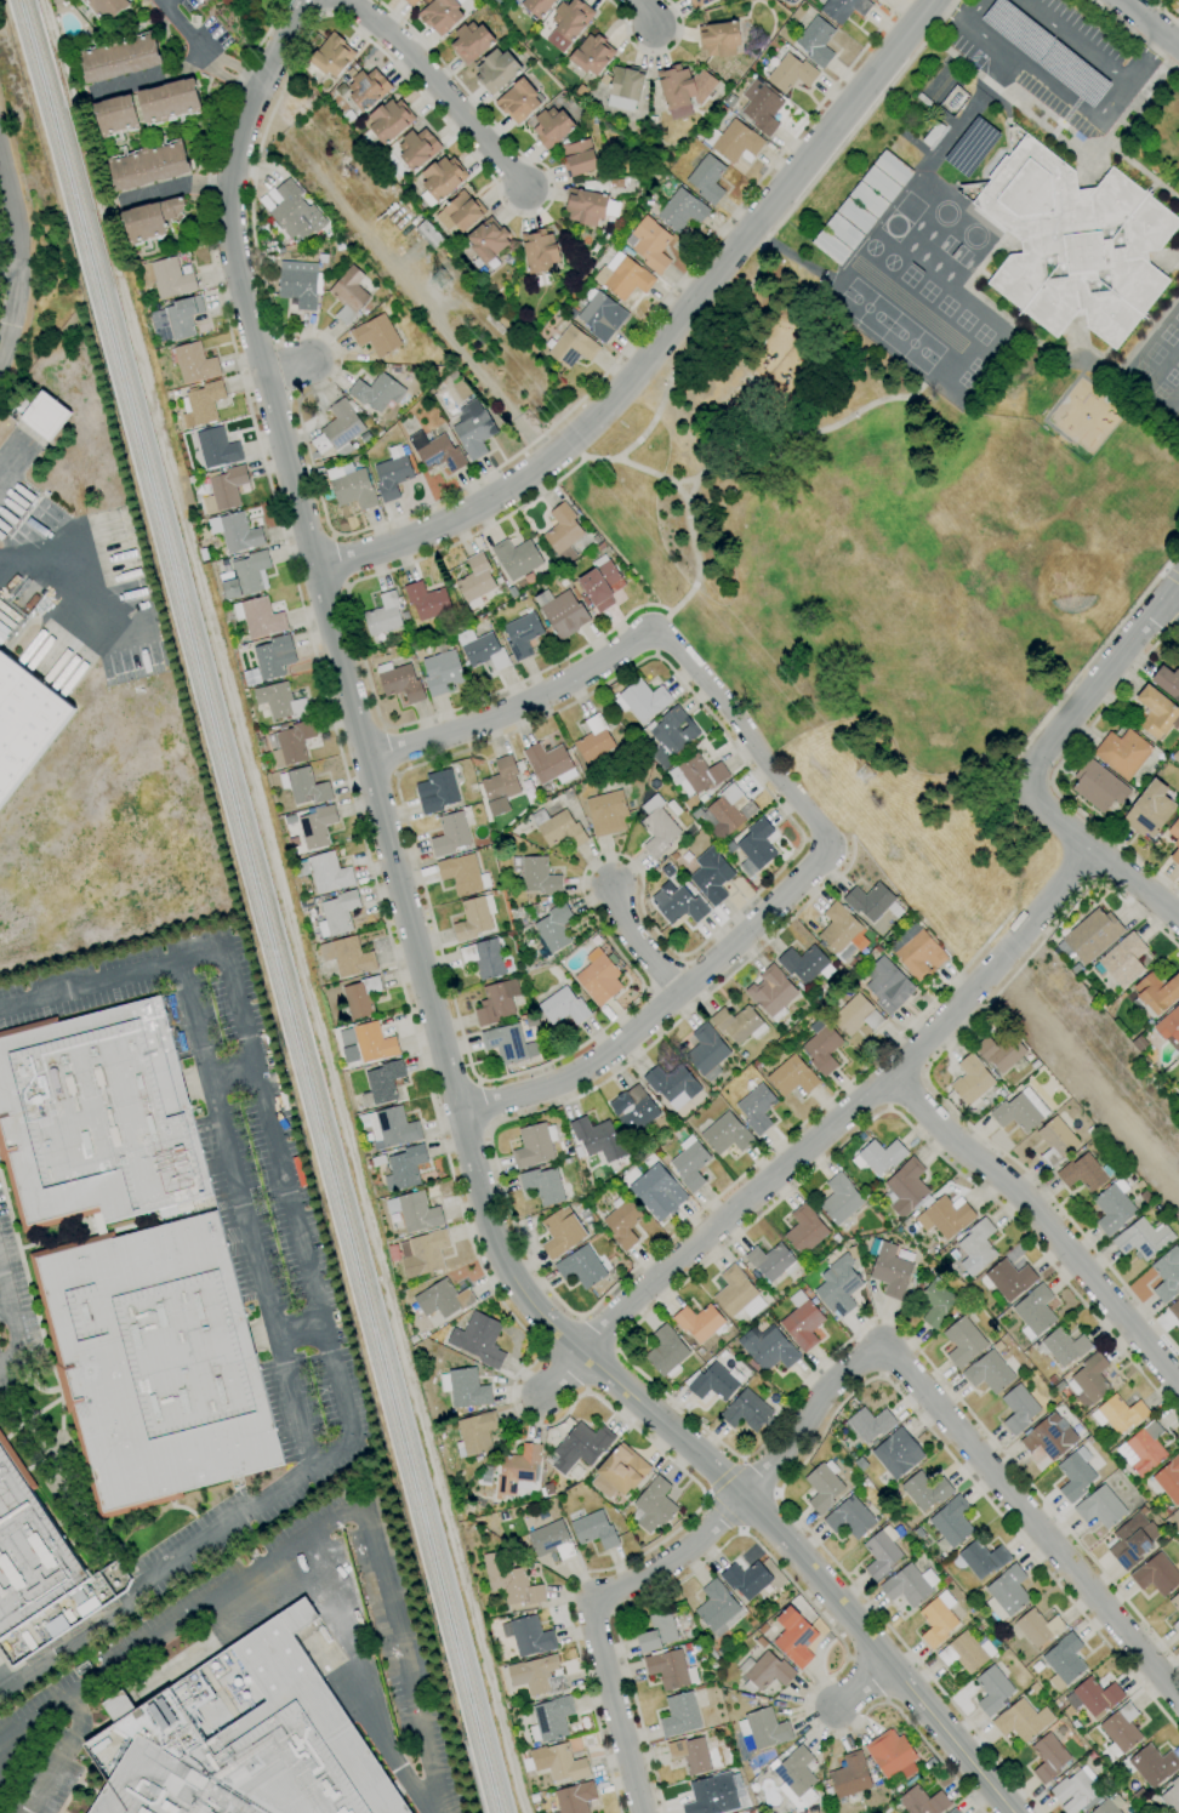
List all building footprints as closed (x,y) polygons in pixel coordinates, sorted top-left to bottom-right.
[(86,6),(81,0),(127,0),(130,4),(129,5),(130,6),(124,11),(123,10),(106,24),(103,21),(101,23),(96,17),(97,17),(87,5),(86,6)] [(417,15),(434,0),(464,0),(458,5),(460,7),(457,10),(463,16),(450,28),(439,38),(423,19),(422,21),(417,15)] [(522,4),(524,0),(555,0),(540,19),(522,4)] [(568,5),(572,0),(579,0),(583,4),(596,13),(571,42),(563,53),(546,40),(558,25),(551,19),(557,13),(553,11),(562,1),(568,5)] [(694,10),(689,0),(713,0),(700,6),(700,7),(694,10)] [(820,10),(828,0),(866,0),(872,5),(862,17),(854,10),(841,27),(820,10)] [(822,69),(807,57),(809,53),(796,42),(816,15),(836,30),(824,46),(833,53),(822,69)] [(466,65),(455,52),(456,52),(450,45),(458,39),(454,33),(465,23),(467,25),(472,21),(478,27),(482,24),(495,40),(478,56),(466,65)] [(707,56),(706,50),(701,51),(697,27),(707,25),(739,21),(741,45),(735,46),(736,53),(719,56),(719,55),(707,56)] [(87,84),(87,82),(85,82),(84,76),(85,76),(78,50),(82,49),(84,50),(91,47),(91,49),(106,45),(104,44),(112,42),(112,41),(119,39),(119,40),(127,38),(127,39),(141,35),(141,34),(148,33),(148,32),(152,30),(159,56),(160,56),(163,63),(161,63),(161,64),(152,67),(153,68),(132,73),(131,73),(116,76),(116,78),(96,82),(87,84)] [(336,78),(329,73),(328,75),(324,73),(321,76),(314,72),(312,75),(303,69),(309,62),(317,51),(318,52),(332,33),(346,41),(343,45),(355,53),(349,62),(348,62),(336,78)] [(597,76),(588,70),(586,73),(569,59),(577,49),(588,34),(593,38),(597,34),(605,40),(602,44),(609,50),(611,47),(616,51),(608,63),(608,62),(597,76)] [(491,97),(480,84),(482,84),(475,76),(480,73),(475,68),(484,61),(483,59),(496,47),(502,53),(507,50),(523,68),(499,89),(499,90),(491,97)] [(785,93),(767,79),(787,52),(802,63),(803,61),(819,73),(808,87),(797,79),(793,84),(794,84),(791,89),(790,87),(785,93)] [(672,120),(656,70),(663,68),(663,72),(673,68),(672,64),(682,62),(684,69),(688,68),(690,78),(691,78),(697,96),(689,98),(690,103),(689,103),(693,114),(672,120)] [(632,112),(606,106),(614,76),(611,76),(614,65),(626,69),(626,67),(639,70),(638,73),(645,75),(639,101),(636,101),(632,112)] [(363,113),(348,97),(353,93),(348,86),(353,81),(351,79),(352,79),(347,72),(352,68),(357,74),(361,70),(366,75),(375,68),(392,89),(363,113)] [(517,125),(506,112),(505,113),(500,108),(499,108),(494,102),(514,85),(514,84),(524,75),(539,93),(535,97),(541,104),(517,125)] [(147,125),(146,124),(137,92),(147,90),(148,90),(164,86),(164,85),(183,80),(184,80),(193,78),(193,80),(195,79),(196,86),(195,86),(201,113),(198,114),(196,113),(190,114),(190,113),(176,118),(169,120),(169,121),(161,122),(154,124),(147,125)] [(769,138),(754,126),(754,127),(751,125),(753,122),(740,112),(748,101),(741,93),(753,78),(762,85),(762,84),(784,102),(773,116),(776,119),(776,120),(781,124),(769,138)] [(927,107),(916,97),(919,92),(932,102),(927,107)] [(103,139),(102,135),(99,135),(92,107),(93,106),(93,104),(102,102),(102,101),(123,96),(123,97),(131,95),(139,129),(136,130),(129,131),(129,130),(114,133),(114,135),(107,137),(107,138),(103,139)] [(385,144),(370,127),(368,130),(361,122),(369,115),(382,103),(385,104),(391,98),(395,103),(401,98),(405,103),(403,107),(414,120),(410,124),(385,144)] [(547,150),(535,137),(537,136),(531,130),(539,124),(534,118),(545,109),(547,112),(553,107),(558,113),(562,109),(575,125),(547,150)] [(975,115),(999,135),(967,177),(942,159),(975,115)] [(728,165),(710,150),(712,148),(711,148),(711,147),(702,141),(712,129),(720,135),(734,118),(765,142),(753,156),(745,149),(733,165),(730,163),(728,165)] [(929,147),(922,141),(938,121),(945,127),(929,147)] [(1144,192),(1145,190),(1147,193),(1150,195),(1149,196),(1178,219),(1178,224),(1160,250),(1146,251),(1149,263),(1171,280),(1145,313),(1147,314),(1146,315),(1145,314),(1144,315),(1147,318),(1146,319),(1143,317),(1141,319),(1140,318),(1115,350),(1086,327),(1084,315),(1073,317),(1056,338),(1025,313),(1023,315),(1023,314),(1021,313),(1018,317),(1018,315),(1020,312),(1018,310),(1016,312),(1018,309),(986,284),(1008,255),(1021,253),(1020,241),(956,192),(962,190),(961,186),(958,186),(987,182),(990,179),(987,177),(1006,155),(1008,156),(1009,154),(1006,125),(1007,125),(1007,127),(1012,127),(1012,121),(1075,172),(1077,190),(1095,188),(1111,166),(1144,192)] [(414,172),(399,156),(403,153),(398,147),(404,141),(401,138),(412,129),(417,135),(425,129),(442,148),(432,156),(431,156),(414,172)] [(116,192),(115,190),(114,190),(113,184),(114,183),(107,158),(112,156),(112,158),(119,155),(120,156),(135,153),(133,152),(141,150),(141,149),(148,147),(148,148),(155,146),(156,147),(170,143),(170,142),(176,141),(176,139),(181,138),(188,164),(189,164),(192,171),(189,171),(190,172),(181,175),(181,176),(161,181),(161,179),(146,184),(146,186),(125,190),(125,189),(116,192)] [(568,178),(562,161),(565,160),(562,146),(570,142),(570,144),(590,138),(599,169),(568,178)] [(873,164),(885,149),(915,172),(902,187),(873,164)] [(713,206),(699,195),(697,196),(690,192),(695,187),(687,179),(707,153),(727,169),(714,183),(725,192),(713,206)] [(438,203),(422,184),(427,179),(421,173),(435,160),(437,163),(444,156),(449,161),(454,156),(460,163),(458,164),(469,176),(462,182),(462,181),(438,203)] [(901,188),(889,203),(861,179),(872,165),(901,188)] [(302,240),(297,234),(291,239),(268,212),(283,200),(274,190),(289,177),(302,193),(300,195),(309,206),(312,204),(328,223),(324,226),(315,233),(313,230),(302,240)] [(889,204),(877,218),(848,195),(860,181),(889,204)] [(679,232),(671,224),(670,226),(657,216),(679,187),(710,210),(699,226),(689,217),(685,222),(687,223),(679,232)] [(597,227),(580,223),(580,222),(568,220),(570,212),(564,211),(569,188),(577,190),(579,189),(603,194),(603,196),(606,196),(606,195),(609,195),(609,200),(621,203),(617,217),(605,215),(604,220),(598,218),(597,227)] [(462,233),(442,210),(457,196),(456,195),(462,189),(471,199),(472,198),(485,213),(462,233)] [(131,246),(124,221),(123,222),(120,215),(121,213),(121,212),(130,210),(150,204),(150,205),(160,203),(182,196),(184,205),(175,217),(165,220),(167,229),(165,232),(164,234),(164,235),(161,238),(156,239),(156,238),(142,241),(143,243),(135,245),(135,246),(131,246)] [(876,220),(865,234),(836,211),(848,196),(876,220)] [(864,235),(852,250),(824,227),(835,212),(864,235)] [(659,275),(643,263),(645,260),(632,247),(625,241),(645,215),(672,236),(660,252),(671,261),(659,275)] [(477,269),(471,262),(478,256),(469,246),(473,245),(467,238),(483,223),(491,216),(501,228),(503,227),(509,234),(505,239),(509,244),(496,255),(484,264),(477,269)] [(432,251),(414,229),(425,220),(444,240),(432,251)] [(529,274),(524,244),(523,245),(522,233),(528,232),(529,234),(536,233),(535,230),(545,228),(546,234),(553,233),(554,244),(557,244),(560,262),(552,263),(553,269),(529,274)] [(852,251),(839,266),(810,244),(822,228),(852,251)] [(623,302),(602,285),(626,255),(656,279),(644,295),(636,287),(623,302)] [(159,300),(154,281),(146,284),(142,264),(176,256),(181,275),(193,273),(198,290),(159,300)] [(315,310),(296,309),(297,297),(291,297),(291,298),(278,298),(280,261),(318,263),(317,273),(323,273),(321,293),(317,292),(315,310)] [(346,326),(335,315),(343,306),(328,291),(344,274),(343,273),(352,264),(365,275),(357,285),(369,297),(357,310),(358,312),(346,326)] [(604,344),(588,331),(591,329),(577,317),(590,302),(583,297),(591,287),(597,292),(599,290),(628,314),(604,344)] [(156,342),(149,313),(164,309),(163,308),(169,307),(167,304),(173,303),(172,302),(200,295),(204,312),(190,315),(195,336),(172,341),(171,338),(156,342)] [(377,359),(369,342),(358,348),(348,331),(366,320),(366,321),(383,313),(401,346),(377,359)] [(568,370),(547,353),(549,349),(545,344),(551,338),(556,342),(570,323),(602,348),(590,363),(580,355),(568,370)] [(183,384),(175,353),(171,354),(170,349),(173,349),(173,348),(199,341),(204,359),(216,357),(221,374),(183,384)] [(380,414),(365,403),(364,405),(347,393),(358,378),(369,387),(381,371),(400,386),(380,414)] [(184,428),(181,414),(190,411),(186,393),(203,389),(201,384),(221,380),(226,399),(213,401),(218,420),(194,427),(194,426),(184,428)] [(50,441),(19,420),(23,415),(15,409),(25,394),(34,401),(41,390),(70,412),(50,441)] [(318,467),(317,463),(338,455),(332,446),(320,456),(317,450),(311,452),(307,443),(311,443),(309,441),(323,433),(320,429),(336,418),(328,409),(343,398),(366,431),(348,443),(353,450),(340,458),(318,467)] [(471,463),(461,445),(462,445),(451,428),(461,422),(457,417),(461,415),(458,410),(466,406),(465,405),(475,398),(482,410),(485,409),(499,433),(482,443),(488,452),(471,463)] [(205,469),(195,433),(222,426),(227,444),(238,440),(244,460),(224,466),(224,463),(205,469)] [(451,473),(444,462),(427,472),(408,438),(421,431),(428,443),(444,433),(454,447),(456,446),(467,463),(451,473)] [(383,503),(376,484),(380,483),(374,466),(405,455),(414,477),(395,484),(400,497),(383,503)] [(216,511),(207,478),(226,473),(224,469),(244,464),(249,483),(235,486),(240,504),(216,511)] [(360,512),(357,501),(338,507),(325,471),(340,464),(343,475),(364,468),(378,504),(360,512)] [(565,564),(558,554),(557,555),(542,536),(557,523),(548,513),(564,501),(580,520),(576,523),(585,534),(569,546),(576,555),(565,564)] [(227,554),(217,517),(244,511),(249,530),(261,528),(264,545),(246,548),(246,549),(227,554)] [(501,564),(500,565),(491,551),(492,551),(491,547),(506,538),(513,548),(529,538),(543,563),(512,582),(501,564)] [(226,600),(222,582),(221,575),(233,571),(230,563),(247,558),(246,554),(267,549),(272,568),(264,569),(268,588),(263,589),(239,595),(239,597),(226,600)] [(466,603),(455,582),(472,572),(465,560),(482,551),(491,570),(489,572),(496,587),(466,603)] [(598,614),(593,606),(593,605),(577,580),(594,569),(591,563),(604,554),(608,560),(609,559),(626,585),(609,595),(614,603),(598,614)] [(420,622),(414,605),(410,606),(403,587),(422,580),(426,593),(444,587),(452,611),(420,622)] [(560,642),(532,599),(547,589),(553,599),(568,589),(577,604),(580,603),(591,620),(577,628),(579,629),(560,642)] [(370,637),(363,612),(369,611),(369,612),(372,612),(372,610),(375,610),(371,597),(394,591),(400,611),(399,612),(403,627),(370,637)] [(250,639),(244,617),(237,620),(233,604),(267,595),(272,615),(284,611),(289,629),(250,639)] [(516,663),(507,644),(511,643),(503,627),(534,611),(545,633),(526,642),(532,655),(516,663)] [(495,671),(490,659),(472,668),(456,635),(472,628),(475,638),(491,631),(500,649),(502,648),(509,665),(495,671)] [(262,682),(252,648),(270,643),(269,639),(289,633),(296,661),(283,665),(286,674),(262,682)] [(431,697),(423,677),(427,675),(422,660),(455,649),(465,680),(463,680),(462,683),(458,684),(456,684),(452,685),(451,683),(445,684),(448,692),(431,697)] [(75,709),(0,807),(0,652),(1,650),(75,709)] [(409,705),(404,691),(386,697),(375,667),(391,662),(393,669),(410,663),(416,680),(418,679),(426,700),(409,705)] [(1178,667),(1178,668),(1178,702),(1150,680),(1162,665),(1173,673),(1178,667)] [(642,724),(628,708),(623,712),(614,700),(619,696),(617,695),(639,677),(651,692),(661,685),(673,700),(657,713),(656,712),(642,724)] [(272,720),(267,702),(257,706),(252,690),(287,680),(290,692),(302,690),(308,713),(290,718),(290,715),(272,720)] [(1172,702),(1178,709),(1178,725),(1175,730),(1172,728),(1166,735),(1163,732),(1157,741),(1138,725),(1146,715),(1143,713),(1147,708),(1135,699),(1147,684),(1171,703),(1172,702)] [(700,734),(670,758),(674,763),(665,770),(649,751),(659,743),(649,731),(662,720),(660,718),(677,705),(700,734)] [(590,768),(574,742),(585,735),(579,724),(599,712),(609,729),(606,730),(616,746),(594,759),(597,764),(590,768)] [(285,765),(275,732),(291,728),(291,725),(312,719),(317,736),(302,741),(308,759),(285,765)] [(1127,782),(1093,753),(1110,732),(1120,740),(1128,729),(1154,749),(1127,782)] [(542,785),(532,768),(530,769),(520,751),(539,742),(545,753),(562,745),(574,768),(573,768),(577,776),(560,785),(557,777),(542,785)] [(677,786),(668,772),(677,766),(677,765),(696,752),(707,769),(719,760),(730,777),(712,788),(710,786),(695,796),(694,793),(688,797),(679,783),(677,786)] [(480,781),(499,774),(494,760),(511,753),(518,775),(514,776),(520,792),(506,798),(509,810),(492,817),(486,803),(488,802),(480,781)] [(1103,814),(1071,788),(1076,782),(1071,779),(1088,757),(1132,791),(1121,805),(1114,800),(1103,814)] [(294,805),(289,787),(283,789),(278,775),(286,772),(309,765),(314,785),(328,781),(332,799),(313,805),(312,800),(294,805)] [(423,816),(415,785),(427,781),(426,775),(450,768),(460,802),(442,806),(443,810),(423,816)] [(1152,838),(1145,833),(1141,837),(1121,821),(1155,777),(1168,788),(1163,796),(1172,802),(1171,802),(1177,806),(1152,838)] [(728,836),(728,834),(719,842),(710,831),(712,828),(700,815),(706,810),(705,809),(719,797),(718,794),(731,782),(747,802),(739,809),(747,819),(728,836)] [(594,838),(590,819),(591,819),(586,799),(622,789),(630,816),(623,817),(626,829),(594,838)] [(655,860),(643,845),(653,837),(640,822),(648,815),(640,806),(656,793),(665,803),(660,808),(682,832),(668,844),(671,846),(655,860)] [(297,817),(315,813),(314,809),(334,804),(338,822),(325,826),(330,845),(306,851),(297,817)] [(573,850),(566,838),(548,848),(530,816),(542,809),(548,819),(566,809),(575,823),(577,821),(588,840),(573,850)] [(434,859),(429,839),(443,836),(438,817),(461,811),(471,844),(454,849),(455,853),(434,859)] [(1166,832),(1178,814),(1178,867),(1169,859),(1178,848),(1173,844),(1177,839),(1166,832)] [(750,878),(739,865),(747,857),(736,844),(750,833),(746,829),(762,816),(775,831),(764,839),(778,854),(758,871),(758,870),(750,878)] [(713,908),(701,894),(702,893),(689,878),(701,867),(695,860),(711,846),(735,874),(727,883),(725,882),(719,886),(728,896),(713,908)] [(317,894),(311,874),(303,877),(298,860),(334,850),(340,870),(351,866),(355,884),(336,890),(336,889),(317,894)] [(456,897),(452,885),(455,884),(452,878),(440,882),(435,862),(454,857),(455,859),(473,854),(479,876),(488,873),(491,886),(483,889),(483,890),(456,897)] [(542,895),(541,891),(523,891),(522,856),(547,856),(547,876),(562,876),(562,895),(542,895)] [(872,923),(860,911),(856,914),(842,900),(855,885),(865,895),(878,880),(896,899),(872,923)] [(672,925),(656,907),(657,906),(651,897),(661,889),(667,897),(682,884),(694,897),(696,896),(710,912),(695,924),(687,913),(682,917),(683,917),(679,920),(678,919),(672,925)] [(321,939),(317,923),(325,920),(320,903),(337,899),(336,895),(355,889),(361,907),(347,911),(353,930),(329,936),(321,939)] [(457,943),(452,924),(466,920),(460,902),(484,895),(492,929),(475,934),(477,937),(457,943)] [(844,962),(818,935),(831,922),(822,913),(836,900),(864,928),(850,941),(858,948),(844,962)] [(542,959),(531,940),(539,935),(532,924),(548,916),(546,912),(564,901),(574,918),(562,925),(571,942),(542,959)] [(1084,967),(1060,939),(1098,907),(1105,916),(1109,912),(1126,931),(1084,967)] [(918,982),(907,971),(909,971),(893,954),(894,953),(889,946),(915,923),(921,930),(922,929),(947,958),(929,975),(928,974),(918,982)] [(1122,990),(1105,970),(1099,976),(1092,968),(1098,962),(1097,960),(1132,931),(1147,950),(1135,959),(1145,970),(1122,990)] [(340,979),(335,959),(324,962),(319,946),(357,935),(361,953),(372,951),(378,969),(359,974),(359,973),(340,979)] [(480,981),(475,962),(465,964),(460,947),(474,945),(473,943),(496,937),(506,975),(480,981)] [(805,985),(793,971),(790,975),(776,960),(791,947),(799,957),(814,943),(831,962),(805,985)] [(599,1008),(586,993),(587,992),(574,977),(591,963),(585,957),(597,946),(603,953),(603,952),(621,974),(615,979),(622,987),(599,1008)] [(889,1016),(875,1003),(878,999),(865,986),(871,980),(865,974),(872,968),(871,968),(883,956),(917,988),(889,1016)] [(775,1024),(756,1002),(754,1002),(744,991),(753,982),(756,986),(762,981),(758,976),(771,963),(798,993),(784,1007),(787,1011),(775,1024)] [(1178,973),(1178,974),(1178,998),(1157,1016),(1156,1015),(1149,1021),(1132,1002),(1139,996),(1132,988),(1151,971),(1160,981),(1162,979),(1166,984),(1178,973)] [(352,1021),(342,987),(359,982),(359,981),(377,975),(381,991),(370,993),(375,1014),(352,1021)] [(479,1027),(474,1009),(482,1008),(480,1002),(485,999),(483,987),(516,979),(520,994),(511,997),(516,1014),(499,1017),(500,1022),(479,1027)] [(576,1025),(568,1014),(552,1025),(537,1005),(565,985),(576,1000),(580,998),(591,1014),(576,1025)] [(849,1037),(831,1019),(858,992),(875,1009),(873,1009),(884,1020),(872,1031),(864,1022),(849,1037)] [(1,1162),(0,1157),(0,1032),(57,1016),(58,1024),(160,996),(212,1195),(104,1224),(102,1213),(23,1233),(4,1161),(1,1162)] [(737,1045),(727,1032),(723,1036),(710,1019),(723,1007),(733,1017),(747,1004),(768,1028),(754,1039),(751,1034),(737,1045)] [(1152,1027),(1178,1004),(1178,1051),(1177,1053),(1166,1039),(1164,1041),(1152,1027)] [(824,1078),(809,1062),(813,1059),(802,1047),(815,1034),(809,1027),(820,1017),(826,1025),(827,1024),(843,1043),(830,1054),(838,1065),(824,1078)] [(361,1064),(357,1043),(342,1047),(338,1031),(352,1027),(377,1020),(382,1039),(395,1036),(400,1054),(381,1059),(361,1064)] [(501,1066),(496,1048),(485,1050),(480,1032),(500,1027),(519,1022),(524,1044),(535,1042),(539,1055),(528,1059),(501,1066)] [(708,1082),(704,1076),(702,1077),(684,1056),(699,1043),(691,1034),(705,1022),(731,1053),(716,1065),(722,1071),(708,1082)] [(1002,1073),(991,1061),(987,1064),(974,1048),(987,1036),(996,1047),(1002,1042),(1003,1044),(1014,1036),(1027,1051),(1002,1073)] [(782,1098),(765,1078),(794,1053),(820,1083),(805,1095),(797,1085),(782,1098)] [(967,1107),(949,1085),(959,1077),(961,1078),(966,1074),(957,1065),(970,1053),(996,1082),(967,1107)] [(374,1106),(374,1104),(365,1106),(361,1093),(370,1091),(365,1073),(382,1068),(381,1065),(401,1059),(406,1077),(392,1081),(397,1099),(374,1106)] [(676,1111),(659,1090),(655,1093),(642,1078),(656,1066),(665,1076),(680,1064),(701,1089),(676,1111)] [(631,1136),(606,1105),(625,1091),(626,1093),(637,1083),(661,1113),(631,1136)] [(757,1138),(744,1122),(747,1118),(735,1105),(762,1083),(778,1101),(763,1114),(771,1124),(757,1138)] [(1025,1134),(1012,1119),(1002,1128),(990,1114),(1004,1100),(1008,1104),(1026,1087),(1049,1112),(1025,1134)] [(375,1151),(372,1141),(375,1141),(370,1125),(360,1129),(357,1116),(401,1105),(406,1124),(418,1121),(423,1140),(404,1145),(404,1144),(375,1151)] [(718,1156),(700,1135),(729,1110),(754,1140),(740,1153),(731,1144),(718,1156)] [(606,1163),(600,1151),(588,1156),(581,1140),(577,1141),(569,1124),(585,1116),(591,1128),(609,1119),(619,1140),(621,1139),(628,1152),(606,1163)] [(1052,1168),(1041,1156),(1049,1148),(1036,1133),(1054,1116),(1080,1144),(1063,1159),(1061,1158),(1052,1168)] [(517,1169),(512,1151),(523,1148),(518,1129),(545,1122),(546,1127),(554,1124),(558,1140),(551,1142),(554,1158),(535,1162),(536,1164),(517,1169)] [(693,1195),(678,1178),(680,1175),(670,1162),(684,1150),(679,1145),(691,1134),(712,1158),(696,1171),(706,1182),(693,1195)] [(878,1176),(858,1154),(873,1139),(884,1150),(895,1139),(909,1153),(894,1167),(892,1164),(878,1176)] [(387,1192),(383,1176),(392,1175),(387,1158),(405,1152),(404,1150),(422,1144),(428,1162),(415,1165),(420,1184),(395,1191),(395,1190),(387,1192)] [(1089,1195),(1077,1179),(1067,1188),(1055,1174),(1071,1161),(1073,1163),(1087,1152),(1101,1169),(1109,1163),(1116,1171),(1109,1178),(1109,1179),(1089,1195)] [(374,1168),(372,1165),(368,1168),(366,1161),(370,1159),(383,1154),(387,1163),(374,1168)] [(901,1219),(889,1207),(892,1205),(883,1196),(889,1190),(884,1184),(899,1170),(898,1169),(913,1156),(925,1169),(916,1178),(930,1192),(911,1210),(901,1219)] [(541,1208),(536,1188),(522,1192),(518,1174),(539,1168),(540,1171),(556,1168),(565,1202),(541,1208)] [(673,1209),(662,1197),(651,1207),(637,1190),(638,1190),(633,1185),(644,1175),(648,1180),(660,1169),(672,1184),(674,1181),(688,1197),(673,1209)] [(837,1226),(819,1204),(833,1192),(825,1184),(839,1171),(853,1187),(865,1202),(837,1226)] [(1107,1238),(1095,1224),(1104,1215),(1092,1201),(1114,1182),(1114,1184),(1120,1178),(1129,1188),(1123,1193),(1138,1211),(1121,1224),(1122,1226),(1107,1238)] [(406,1233),(400,1211),(388,1214),(385,1201),(398,1197),(397,1197),(425,1190),(427,1202),(426,1203),(427,1209),(439,1205),(444,1224),(426,1228),(406,1233)] [(625,1253),(610,1236),(613,1233),(602,1220),(615,1209),(611,1203),(623,1192),(644,1216),(630,1230),(638,1241),(625,1253)] [(946,1241),(934,1226),(925,1233),(913,1219),(922,1211),(925,1209),(922,1204),(930,1196),(935,1202),(945,1195),(952,1204),(951,1205),(955,1209),(966,1201),(978,1216),(962,1230),(961,1228),(946,1241)] [(801,1256),(782,1236),(798,1222),(791,1214),(804,1202),(830,1232),(801,1256)] [(552,1261),(541,1245),(551,1238),(540,1224),(562,1208),(563,1209),(568,1205),(588,1235),(568,1249),(568,1250),(552,1261)] [(53,1363),(58,1362),(28,1254),(114,1231),(116,1237),(216,1210),(286,1463),(182,1492),(183,1498),(101,1521),(70,1413),(68,1414),(53,1363)] [(972,1277),(959,1264),(968,1256),(957,1244),(969,1233),(967,1231),(984,1216),(996,1231),(985,1239),(998,1255),(972,1277)] [(1145,1262),(1133,1247),(1123,1255),(1111,1241),(1126,1228),(1141,1216),(1154,1230),(1161,1224),(1163,1226),(1166,1224),(1175,1237),(1145,1262)] [(405,1278),(400,1259),(403,1259),(401,1256),(399,1256),(400,1260),(391,1262),(387,1247),(397,1244),(398,1252),(400,1252),(399,1243),(409,1241),(408,1239),(427,1235),(427,1233),(445,1228),(450,1248),(439,1250),(444,1268),(435,1271),(435,1268),(433,1270),(433,1271),(418,1275),(418,1276),(405,1278)] [(900,1301),(883,1295),(887,1284),(868,1277),(877,1253),(882,1239),(898,1245),(894,1256),(913,1264),(906,1283),(907,1283),(900,1301)] [(770,1283),(758,1268),(756,1271),(744,1256),(757,1245),(764,1255),(780,1242),(796,1260),(794,1261),(798,1266),(787,1276),(784,1272),(770,1283)] [(585,1290),(574,1275),(564,1281),(553,1265),(570,1253),(571,1254),(586,1244),(608,1276),(585,1290)] [(1174,1245),(1178,1251),(1178,1287),(1178,1288),(1178,1289),(1178,1291),(1163,1305),(1151,1292),(1163,1282),(1150,1266),(1174,1245)] [(836,1318),(814,1292),(826,1282),(820,1275),(847,1252),(855,1262),(850,1267),(864,1283),(849,1296),(856,1305),(841,1318),(839,1316),(836,1318)] [(1008,1302),(984,1275),(1004,1258),(1016,1272),(1026,1265),(1038,1278),(1024,1292),(1023,1290),(1008,1302)] [(739,1319),(735,1315),(730,1318),(713,1296),(727,1284),(719,1275),(734,1262),(747,1278),(746,1278),(759,1294),(757,1295),(765,1305),(750,1318),(746,1313),(739,1319)] [(936,1332),(921,1319),(930,1306),(919,1298),(935,1276),(942,1282),(940,1285),(957,1298),(946,1312),(949,1313),(936,1332)] [(443,1319),(437,1310),(426,1317),(412,1298),(446,1277),(454,1288),(463,1282),(477,1301),(461,1311),(458,1309),(443,1319)] [(1029,1341),(1020,1330),(1026,1325),(1012,1309),(1026,1296),(1026,1295),(1042,1283),(1054,1298),(1044,1305),(1056,1319),(1036,1338),(1035,1336),(1029,1341)] [(804,1353),(791,1339),(792,1338),(780,1323),(797,1309),(788,1299),(799,1289),(808,1299),(825,1319),(810,1332),(818,1341),(804,1353)] [(1166,1309),(1178,1297),(1178,1323),(1166,1309)] [(700,1344),(688,1330),(684,1333),(671,1318),(685,1306),(695,1316),(710,1304),(725,1322),(723,1323),(727,1327),(717,1335),(713,1332),(700,1344)] [(497,1372),(479,1362),(482,1358),(458,1347),(458,1349),(446,1342),(454,1328),(463,1332),(473,1311),(502,1325),(492,1344),(499,1347),(497,1350),(506,1353),(497,1372)] [(958,1369),(946,1355),(956,1346),(952,1342),(951,1344),(941,1333),(964,1315),(987,1344),(972,1357),(973,1358),(958,1369)] [(670,1378),(666,1374),(662,1378),(644,1356),(657,1345),(650,1335),(665,1323),(678,1338),(677,1338),(690,1353),(678,1364),(680,1368),(670,1378)] [(764,1373),(737,1340),(754,1327),(761,1334),(773,1324),(775,1327),(801,1358),(786,1369),(779,1361),(764,1373)] [(1063,1368),(1048,1352),(1046,1355),(1042,1351),(1038,1355),(1035,1351),(1038,1349),(1036,1346),(1041,1342),(1059,1327),(1072,1342),(1082,1334),(1092,1346),(1078,1358),(1076,1356),(1063,1368)] [(995,1395),(982,1380),(973,1389),(961,1373),(975,1361),(976,1362),(991,1349),(1015,1378),(995,1395)] [(1087,1408),(1076,1396),(1082,1391),(1070,1378),(1084,1366),(1082,1363),(1097,1350),(1110,1364),(1099,1373),(1111,1389),(1092,1404),(1087,1408)] [(724,1402),(710,1390),(701,1401),(687,1387),(699,1373),(702,1375),(714,1362),(728,1373),(733,1367),(745,1378),(740,1384),(724,1402)] [(449,1374),(448,1370),(475,1367),(478,1386),(490,1385),(492,1403),(473,1407),(472,1406),(452,1408),(451,1391),(449,1374)] [(451,1391),(442,1392),(439,1375),(449,1374),(451,1391)] [(1013,1437),(1002,1424),(1013,1414),(999,1398),(1019,1382),(1041,1409),(1029,1420),(1031,1423),(1013,1437)] [(754,1433),(745,1425),(746,1424),(742,1419),(734,1430),(718,1416),(731,1402),(733,1402),(746,1387),(774,1412),(770,1415),(776,1421),(770,1429),(763,1424),(754,1433)] [(1118,1436),(1106,1421),(1100,1426),(1090,1415),(1097,1409),(1097,1408),(1115,1393),(1128,1409),(1139,1399),(1150,1413),(1133,1427),(1130,1425),(1118,1436)] [(865,1444),(859,1436),(855,1438),(843,1424),(847,1421),(847,1420),(864,1407),(873,1419),(885,1408),(898,1423),(882,1436),(879,1432),(865,1444)] [(462,1442),(456,1421),(475,1415),(495,1410),(500,1429),(488,1432),(494,1450),(484,1453),(466,1458),(466,1456),(462,1442)] [(1052,1461),(1038,1446),(1030,1453),(1019,1441),(1030,1432),(1030,1431),(1054,1410),(1060,1419),(1063,1418),(1080,1438),(1052,1461)] [(1130,1465),(1129,1466),(1116,1449),(1124,1442),(1124,1443),(1141,1429),(1143,1429),(1154,1419),(1163,1432),(1155,1439),(1168,1455),(1147,1472),(1149,1473),(1143,1480),(1130,1465)] [(563,1476),(551,1465),(558,1456),(553,1452),(580,1421),(594,1433),(602,1425),(616,1438),(604,1452),(603,1452),(590,1466),(579,1458),(563,1476)] [(895,1481),(871,1450),(901,1426),(925,1456),(895,1481)] [(92,1577),(0,1639),(0,1432),(38,1488),(30,1492),(84,1570),(87,1569),(92,1577)] [(466,1456),(460,1459),(455,1443),(462,1442),(466,1456)] [(598,1473),(596,1472),(621,1442),(653,1467),(633,1490),(631,1488),(623,1496),(616,1490),(598,1473)] [(534,1482),(517,1481),(514,1495),(496,1494),(497,1476),(500,1476),(502,1454),(522,1455),(523,1443),(541,1446),(540,1465),(535,1464),(534,1482)] [(1070,1505),(1058,1489),(1069,1481),(1056,1466),(1075,1450),(1076,1450),(1082,1446),(1092,1458),(1086,1463),(1097,1477),(1083,1488),(1086,1492),(1070,1505)] [(1169,1461),(1178,1453),(1178,1503),(1175,1506),(1151,1477),(1169,1463),(1169,1461)] [(820,1516),(808,1501),(816,1493),(803,1478),(822,1463),(825,1464),(830,1460),(839,1470),(833,1475),(845,1488),(832,1499),(835,1503),(820,1516)] [(568,1475),(576,1465),(583,1471),(576,1481),(568,1475)] [(923,1512),(900,1486),(921,1470),(933,1484),(942,1477),(955,1492),(939,1504),(936,1501),(923,1512)] [(616,1490),(609,1499),(590,1483),(598,1473),(616,1490)] [(649,1534),(637,1523),(644,1515),(632,1505),(657,1475),(671,1486),(663,1495),(678,1507),(661,1528),(656,1524),(649,1534)] [(1106,1530),(1094,1516),(1084,1523),(1072,1509),(1088,1495),(1104,1483),(1128,1512),(1106,1530)] [(377,1520),(369,1487),(378,1484),(386,1517),(377,1520)] [(856,1540),(843,1527),(835,1534),(822,1520),(837,1506),(837,1507),(853,1494),(877,1522),(856,1540)] [(952,1549),(929,1521),(944,1509),(942,1506),(957,1494),(970,1509),(962,1516),(974,1530),(952,1549)] [(1126,1573),(1107,1550),(1118,1541),(1112,1534),(1130,1520),(1129,1518),(1138,1511),(1138,1510),(1144,1506),(1147,1511),(1143,1516),(1149,1523),(1151,1521),(1161,1533),(1151,1541),(1154,1545),(1140,1556),(1141,1558),(1126,1573)] [(604,1551),(598,1538),(579,1546),(569,1523),(602,1510),(609,1526),(611,1524),(620,1544),(604,1551)] [(560,1561),(557,1550),(537,1558),(526,1533),(560,1520),(570,1540),(569,1540),(575,1555),(560,1561)] [(387,1553),(381,1529),(391,1527),(397,1551),(387,1553)] [(876,1584),(864,1569),(875,1560),(862,1545),(881,1529),(902,1556),(889,1567),(892,1570),(876,1584)] [(979,1581),(957,1555),(976,1539),(989,1553),(999,1545),(1012,1558),(995,1573),(992,1570),(979,1581)] [(509,1614),(508,1606),(507,1606),(503,1590),(489,1592),(483,1555),(501,1551),(505,1570),(525,1567),(529,1586),(543,1584),(546,1601),(537,1603),(539,1609),(509,1614)] [(1160,1551),(1178,1573),(1178,1583),(1162,1598),(1150,1583),(1141,1590),(1129,1577),(1144,1563),(1145,1564),(1160,1551)] [(397,1591),(388,1560),(398,1557),(405,1589),(397,1591)] [(747,1601),(735,1587),(733,1591),(719,1575),(734,1563),(742,1573),(757,1561),(773,1579),(747,1601)] [(912,1609),(904,1598),(905,1598),(901,1593),(892,1602),(879,1586),(893,1574),(894,1575),(910,1562),(919,1575),(929,1568),(939,1581),(930,1587),(933,1592),(912,1609)] [(1002,1623),(990,1608),(987,1610),(982,1604),(991,1597),(985,1589),(999,1577),(998,1575),(1014,1562),(1026,1578),(1018,1584),(1031,1600),(1009,1618),(1008,1618),(1002,1623)] [(717,1638),(713,1632),(712,1634),(694,1612),(708,1598),(700,1590),(714,1577),(729,1593),(728,1593),(745,1614),(717,1638)] [(932,1650),(919,1637),(930,1627),(918,1613),(945,1590),(956,1602),(947,1609),(958,1623),(946,1634),(947,1636),(932,1650)] [(1168,1602),(1178,1592),(1178,1633),(1167,1619),(1177,1612),(1168,1602)] [(292,1635),(412,1812),(89,1812),(108,1781),(84,1746),(115,1724),(102,1704),(123,1689),(125,1693),(155,1672),(159,1678),(129,1699),(136,1710),(252,1632),(246,1624),(278,1602),(284,1612),(304,1596),(319,1617),(292,1635)] [(801,1670),(786,1657),(787,1655),(773,1642),(785,1629),(775,1619),(790,1606),(801,1617),(819,1635),(805,1649),(814,1657),(801,1670)] [(1036,1649),(1014,1623),(1032,1607),(1047,1624),(1056,1615),(1066,1627),(1052,1640),(1050,1637),(1036,1649)] [(640,1654),(636,1635),(653,1631),(648,1617),(670,1610),(677,1640),(661,1644),(662,1648),(640,1654)] [(519,1658),(509,1621),(536,1614),(541,1632),(552,1630),(557,1649),(539,1654),(539,1653),(519,1658)] [(499,1626),(509,1624),(513,1637),(502,1640),(499,1626)] [(969,1676),(956,1660),(947,1667),(936,1654),(947,1646),(947,1644),(966,1630),(980,1646),(986,1641),(997,1653),(989,1660),(989,1659),(969,1676)] [(1065,1686),(1042,1658),(1058,1644),(1056,1643),(1071,1631),(1083,1646),(1073,1654),(1077,1659),(1078,1658),(1087,1669),(1065,1686)] [(663,1692),(660,1678),(661,1678),(660,1674),(648,1676),(643,1658),(650,1655),(650,1653),(666,1648),(666,1652),(680,1648),(685,1669),(694,1667),(699,1682),(663,1692)] [(751,1694),(742,1686),(748,1680),(736,1669),(748,1657),(753,1663),(767,1649),(779,1661),(782,1659),(797,1674),(784,1687),(774,1677),(770,1681),(761,1692),(757,1688),(751,1694)] [(548,1692),(529,1697),(526,1683),(512,1687),(506,1666),(523,1661),(523,1663),(542,1658),(557,1654),(559,1664),(557,1665),(558,1669),(548,1671),(549,1678),(545,1680),(548,1692)] [(989,1718),(976,1704),(986,1695),(974,1681),(993,1664),(1015,1691),(1001,1703),(1004,1705),(989,1718)] [(549,1678),(563,1675),(566,1689),(548,1694),(548,1692),(545,1680),(549,1678)] [(1094,1717),(1082,1704),(1075,1711),(1064,1698),(1072,1692),(1072,1691),(1089,1676),(1103,1692),(1114,1682),(1124,1695),(1109,1710),(1106,1706),(1094,1717)] [(663,1738),(659,1720),(670,1717),(665,1699),(691,1692),(701,1727),(682,1732),(682,1733),(663,1738)] [(536,1726),(531,1706),(551,1701),(549,1700),(570,1695),(575,1714),(563,1717),(568,1735),(541,1743),(540,1740),(536,1726)] [(1024,1744),(1012,1729),(1002,1737),(991,1722),(1006,1710),(1021,1698),(1036,1714),(1044,1706),(1055,1718),(1024,1744)] [(1116,1758),(1106,1748),(1112,1743),(1099,1726),(1117,1710),(1117,1711),(1128,1701),(1138,1714),(1129,1722),(1143,1738),(1123,1754),(1122,1754),(1116,1758)] [(756,1750),(750,1734),(742,1737),(736,1722),(745,1720),(744,1715),(770,1706),(776,1724),(787,1721),(794,1739),(775,1745),(774,1744),(756,1750)] [(540,1740),(532,1743),(529,1727),(536,1726),(540,1740)] [(905,1779),(899,1771),(887,1779),(876,1762),(875,1763),(864,1746),(889,1729),(890,1731),(893,1729),(898,1737),(902,1734),(917,1758),(912,1762),(918,1771),(905,1779)] [(1043,1785),(1032,1772),(1043,1762),(1030,1748),(1049,1732),(1071,1758),(1058,1769),(1060,1772),(1043,1785)] [(688,1775),(685,1767),(673,1771),(666,1744),(684,1739),(685,1741),(704,1737),(705,1744),(714,1741),(722,1767),(688,1775)] [(531,1758),(529,1750),(546,1746),(546,1748),(568,1743),(571,1761),(585,1757),(590,1777),(570,1781),(570,1778),(552,1781),(548,1768),(535,1772),(534,1769),(531,1758)] [(1171,1750),(1178,1760),(1178,1768),(1167,1778),(1167,1777),(1151,1790),(1127,1761),(1149,1743),(1161,1757),(1171,1750)] [(798,1811),(778,1788),(784,1783),(773,1772),(787,1758),(787,1757),(801,1744),(814,1758),(805,1767),(818,1780),(809,1788),(818,1797),(803,1811),(798,1811)] [(837,1800),(827,1772),(847,1766),(843,1756),(860,1750),(872,1788),(837,1800)] [(534,1769),(525,1772),(522,1761),(531,1758),(534,1769)] [(1083,1807),(1076,1812),(1066,1812),(1060,1807),(1072,1797),(1071,1796),(1060,1805),(1049,1790),(1065,1777),(1067,1780),(1081,1768),(1101,1792),(1083,1808),(1083,1807)] [(724,1812),(720,1812),(685,1812),(683,1806),(694,1802),(689,1781),(714,1775),(714,1777),(725,1773),(730,1796),(720,1798),(724,1812)] [(1169,1783),(1178,1774),(1178,1812),(1172,1812),(1160,1797),(1173,1786),(1169,1783)] [(586,1802),(589,1812),(555,1812),(559,1812),(554,1791),(574,1786),(574,1785),(592,1780),(597,1800),(586,1802)] [(951,1805),(941,1812),(909,1812),(898,1800),(917,1784),(929,1800),(940,1790),(951,1805)] [(1106,1797),(1121,1812),(1090,1812),(1106,1797)]
